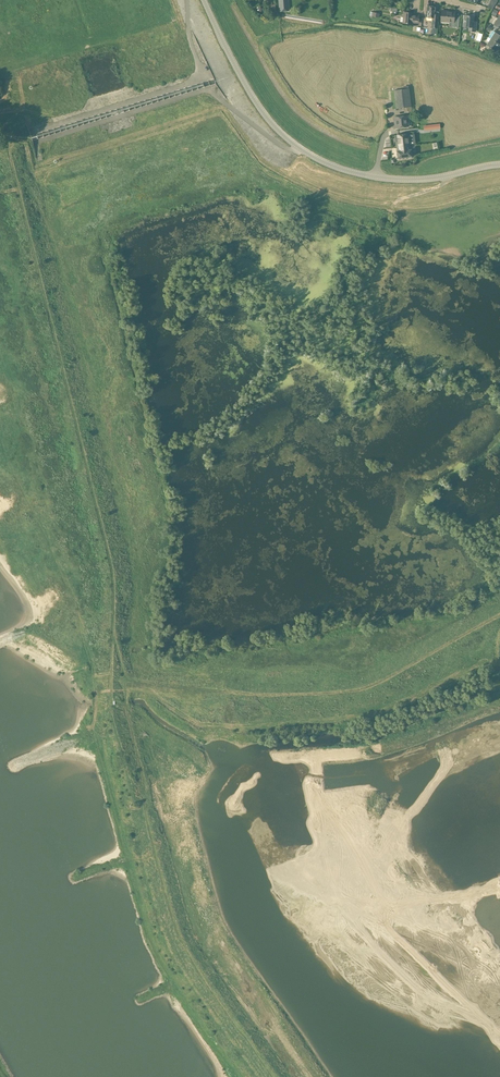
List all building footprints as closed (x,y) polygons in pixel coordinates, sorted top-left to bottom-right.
[(280,11),(289,10),(288,0),(279,0),(280,11)] [(427,6),(426,17),(432,18),(432,21),(431,27),(432,27),(432,33),(436,34),(437,28),(438,22),(439,15),(435,14),(436,7),(433,6),(427,6)] [(441,21),(452,23),(452,27),(459,27),(459,20),(454,19),(455,12),(442,10),(441,21)] [(418,23),(419,15),(412,14),(413,13),(404,12),(403,23),(412,24),(412,22),(418,23)] [(476,32),(477,22),(473,21),(473,16),(464,15),(463,27),(469,27),(468,31),(476,32)] [(499,44),(499,35),(495,32),(491,39),(499,44)] [(499,46),(499,44),(491,39),(487,45),(496,51),(499,46)] [(396,109),(412,107),(409,88),(394,90),(396,109)] [(396,128),(404,127),(409,126),(407,116),(394,117),(396,128)] [(398,158),(412,157),(411,149),(411,145),(410,134),(395,136),(396,147),(397,151),(398,158)]
